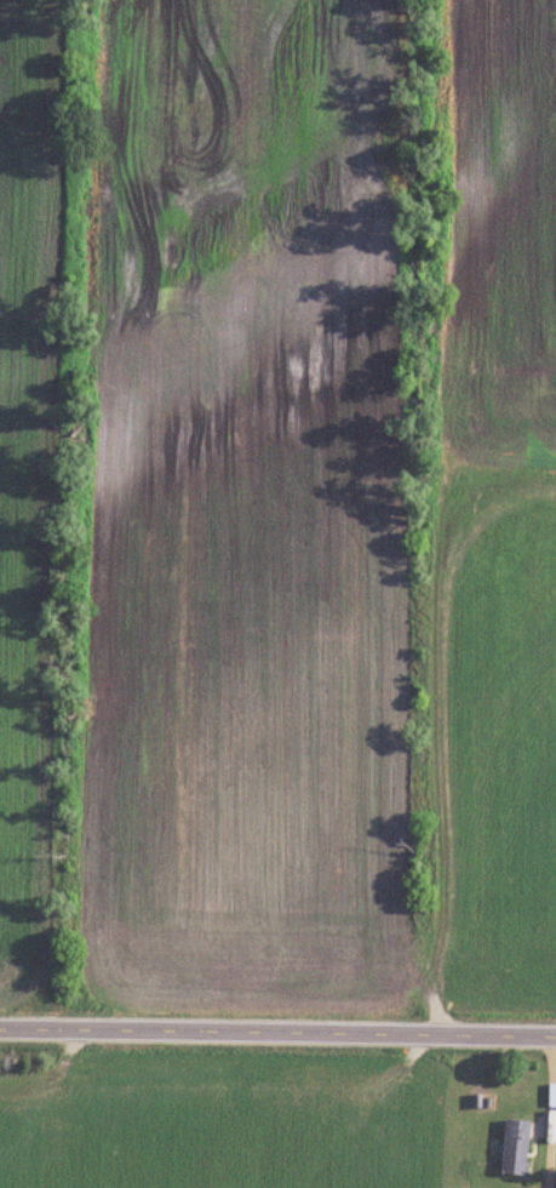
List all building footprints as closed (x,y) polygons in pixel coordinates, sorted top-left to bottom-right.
[(526,1176),(531,1122),(507,1120),(502,1174),(526,1176)]
